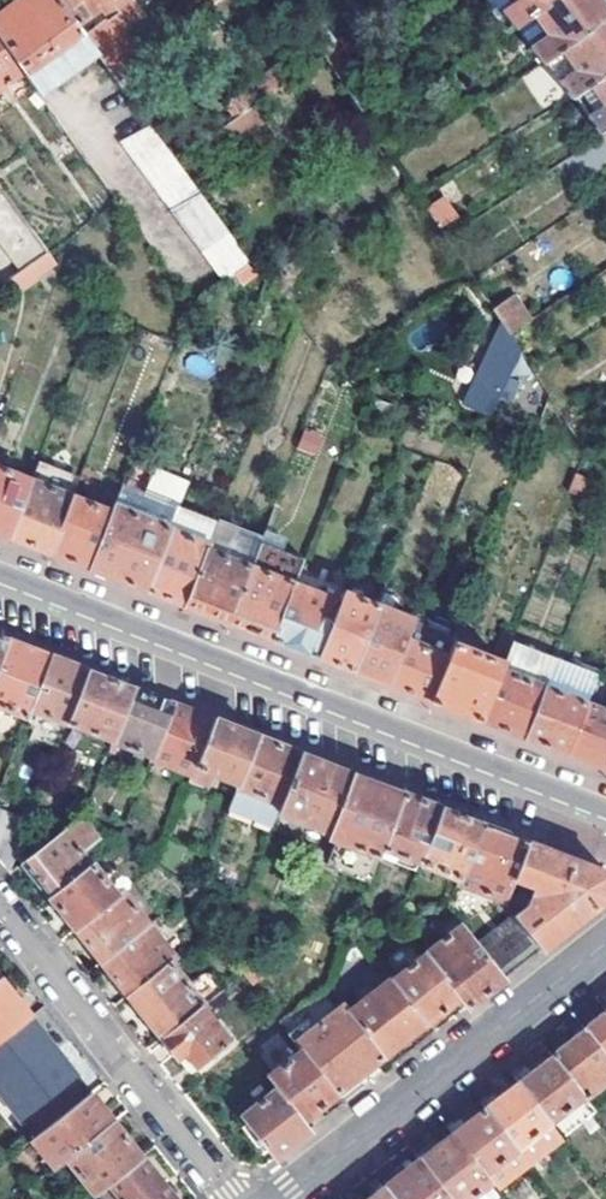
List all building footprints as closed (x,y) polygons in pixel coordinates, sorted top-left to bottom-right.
[(56,0),(18,0),(8,7),(0,13),(0,43),(21,71),(37,94),(94,52),(84,37),(75,25),(56,0)] [(75,25),(109,0),(56,0),(75,25)] [(304,16),(316,6),(312,0),(292,0),(304,16)] [(550,0),(493,0),(513,26),(514,25),(550,0)] [(605,17),(605,6),(602,0),(550,0),(514,25),(541,60),(544,58),(605,17)] [(605,71),(605,17),(544,58),(570,94),(573,92),(605,71)] [(143,69),(107,20),(84,37),(94,52),(120,86),(143,69)] [(0,43),(0,87),(21,71),(0,43)] [(542,108),(562,94),(541,63),(521,77),(542,108)] [(573,92),(602,134),(605,132),(605,71),(573,92)] [(237,119),(256,105),(246,92),(227,106),(237,119)] [(222,149),(265,118),(256,105),(237,119),(225,128),(213,137),(222,149)] [(149,119),(120,140),(223,284),(252,261),(149,119)] [(420,196),(440,228),(458,216),(447,198),(437,204),(427,192),(420,196)] [(10,282),(33,265),(48,254),(28,224),(0,244),(0,289),(10,282)] [(10,282),(17,292),(40,276),(33,265),(10,282)] [(514,297),(493,310),(500,321),(510,336),(530,323),(514,297)] [(469,403),(491,411),(516,346),(510,336),(500,321),(469,403)] [(317,455),(324,435),(304,428),(297,448),(317,455)] [(31,482),(73,498),(80,478),(38,461),(31,482)] [(1,534),(10,537),(31,482),(0,470),(0,533),(1,534)] [(591,478),(578,472),(572,489),(585,494),(591,478)] [(113,513),(92,569),(136,586),(148,591),(180,507),(188,486),(160,474),(147,505),(120,495),(113,513)] [(31,482),(10,537),(42,550),(51,553),(73,498),(31,482)] [(73,498),(51,553),(70,561),(92,569),(113,513),(73,498)] [(180,507),(148,591),(162,596),(185,605),(207,549),(218,522),(180,507)] [(207,549),(185,605),(220,619),(230,623),(263,538),(253,534),(241,563),(207,549)] [(263,538),(230,623),(266,637),(274,640),(296,584),(307,555),(263,538)] [(296,584),(274,640),(281,642),(320,657),(342,602),(296,584)] [(342,602),(320,657),(329,661),(353,670),(379,605),(346,592),(342,602)] [(379,605),(353,670),(361,673),(386,683),(410,622),(411,618),(379,605)] [(410,622),(386,683),(397,687),(430,700),(453,642),(454,639),(410,622)] [(453,642),(430,700),(441,704),(482,721),(503,669),(516,634),(500,628),(488,656),(453,642)] [(0,647),(0,705),(26,716),(28,709),(49,654),(38,650),(4,637),(0,647)] [(49,654),(28,709),(65,724),(66,722),(86,669),(60,659),(49,654)] [(546,686),(588,703),(599,675),(558,658),(546,686)] [(86,669),(66,722),(109,739),(129,685),(97,673),(86,669)] [(503,669),(482,721),(493,725),(526,738),(546,686),(503,669)] [(129,685),(109,739),(148,755),(169,701),(142,690),(129,685)] [(588,703),(546,686),(526,738),(538,742),(568,755),(588,703)] [(169,701),(148,755),(147,757),(191,774),(213,718),(179,705),(169,701)] [(568,755),(582,760),(605,768),(605,709),(588,703),(568,755)] [(213,718),(191,774),(188,781),(205,788),(212,772),(237,782),(255,735),(245,731),(213,718)] [(255,735),(237,782),(235,786),(280,804),(300,752),(269,740),(255,735)] [(300,752),(280,804),(278,810),(327,830),(350,772),(325,762),(300,752)] [(350,772),(327,830),(325,837),(333,840),(325,865),(365,881),(372,862),(374,855),(378,846),(399,791),(377,782),(360,776),(350,772)] [(0,787),(0,863),(9,874),(29,821),(0,786),(0,787)] [(399,791),(378,846),(418,863),(439,807),(430,804),(399,791)] [(439,807),(418,863),(458,878),(479,822),(451,812),(439,807)] [(22,864),(48,898),(90,863),(81,853),(97,840),(78,817),(22,864)] [(479,822),(458,878),(455,884),(501,901),(510,878),(525,840),(493,828),(479,822)] [(524,906),(512,915),(513,916),(540,950),(605,899),(605,880),(605,872),(556,852),(525,840),(510,878),(531,886),(524,906)] [(372,862),(412,878),(418,863),(378,846),(374,855),(372,862)] [(48,898),(75,930),(116,895),(90,863),(48,898)] [(194,886),(180,877),(174,887),(185,893),(194,886)] [(75,930),(101,963),(148,925),(121,891),(116,895),(75,930)] [(477,945),(503,978),(540,950),(513,916),(477,945)] [(477,945),(459,924),(423,954),(458,998),(465,1008),(472,1003),(503,978),(477,945)] [(101,963),(127,996),(169,961),(174,957),(148,925),(101,963)] [(458,998),(423,954),(393,978),(426,1022),(458,998)] [(242,969),(254,983),(264,974),(253,959),(242,969)] [(127,996),(160,1038),(200,1005),(202,1003),(169,961),(127,996)] [(393,978),(391,976),(351,1008),(389,1053),(426,1022),(393,978)] [(33,1018),(2,979),(0,980),(0,1043),(33,1018)] [(345,1001),(294,1042),(301,1050),(336,1094),(389,1053),(351,1008),(345,1001)] [(160,1038),(177,1059),(184,1053),(196,1068),(227,1041),(200,1005),(160,1038)] [(605,1011),(583,1029),(605,1058),(605,1012),(605,1011)] [(583,1029),(550,1055),(584,1099),(605,1083),(605,1058),(583,1029)] [(336,1094),(301,1050),(268,1076),(277,1087),(303,1121),(305,1119),(308,1123),(323,1110),(321,1107),(336,1094)] [(584,1099),(550,1055),(515,1083),(550,1126),(584,1099)] [(550,1126),(515,1083),(484,1107),(530,1165),(562,1141),(550,1126)] [(303,1121),(277,1087),(242,1117),(275,1159),(293,1145),(311,1130),(303,1121)] [(34,1140),(56,1168),(68,1158),(114,1121),(92,1094),(34,1140)] [(530,1165),(484,1107),(450,1133),(492,1187),(496,1191),(530,1165)] [(68,1158),(97,1193),(109,1183),(143,1157),(114,1121),(68,1158)] [(450,1133),(417,1159),(448,1198),(477,1198),(492,1187),(450,1133)] [(143,1157),(109,1183),(121,1198),(177,1198),(143,1157)] [(417,1159),(382,1187),(391,1198),(448,1198),(417,1159)] [(382,1187),(366,1198),(391,1198),(382,1187)]
